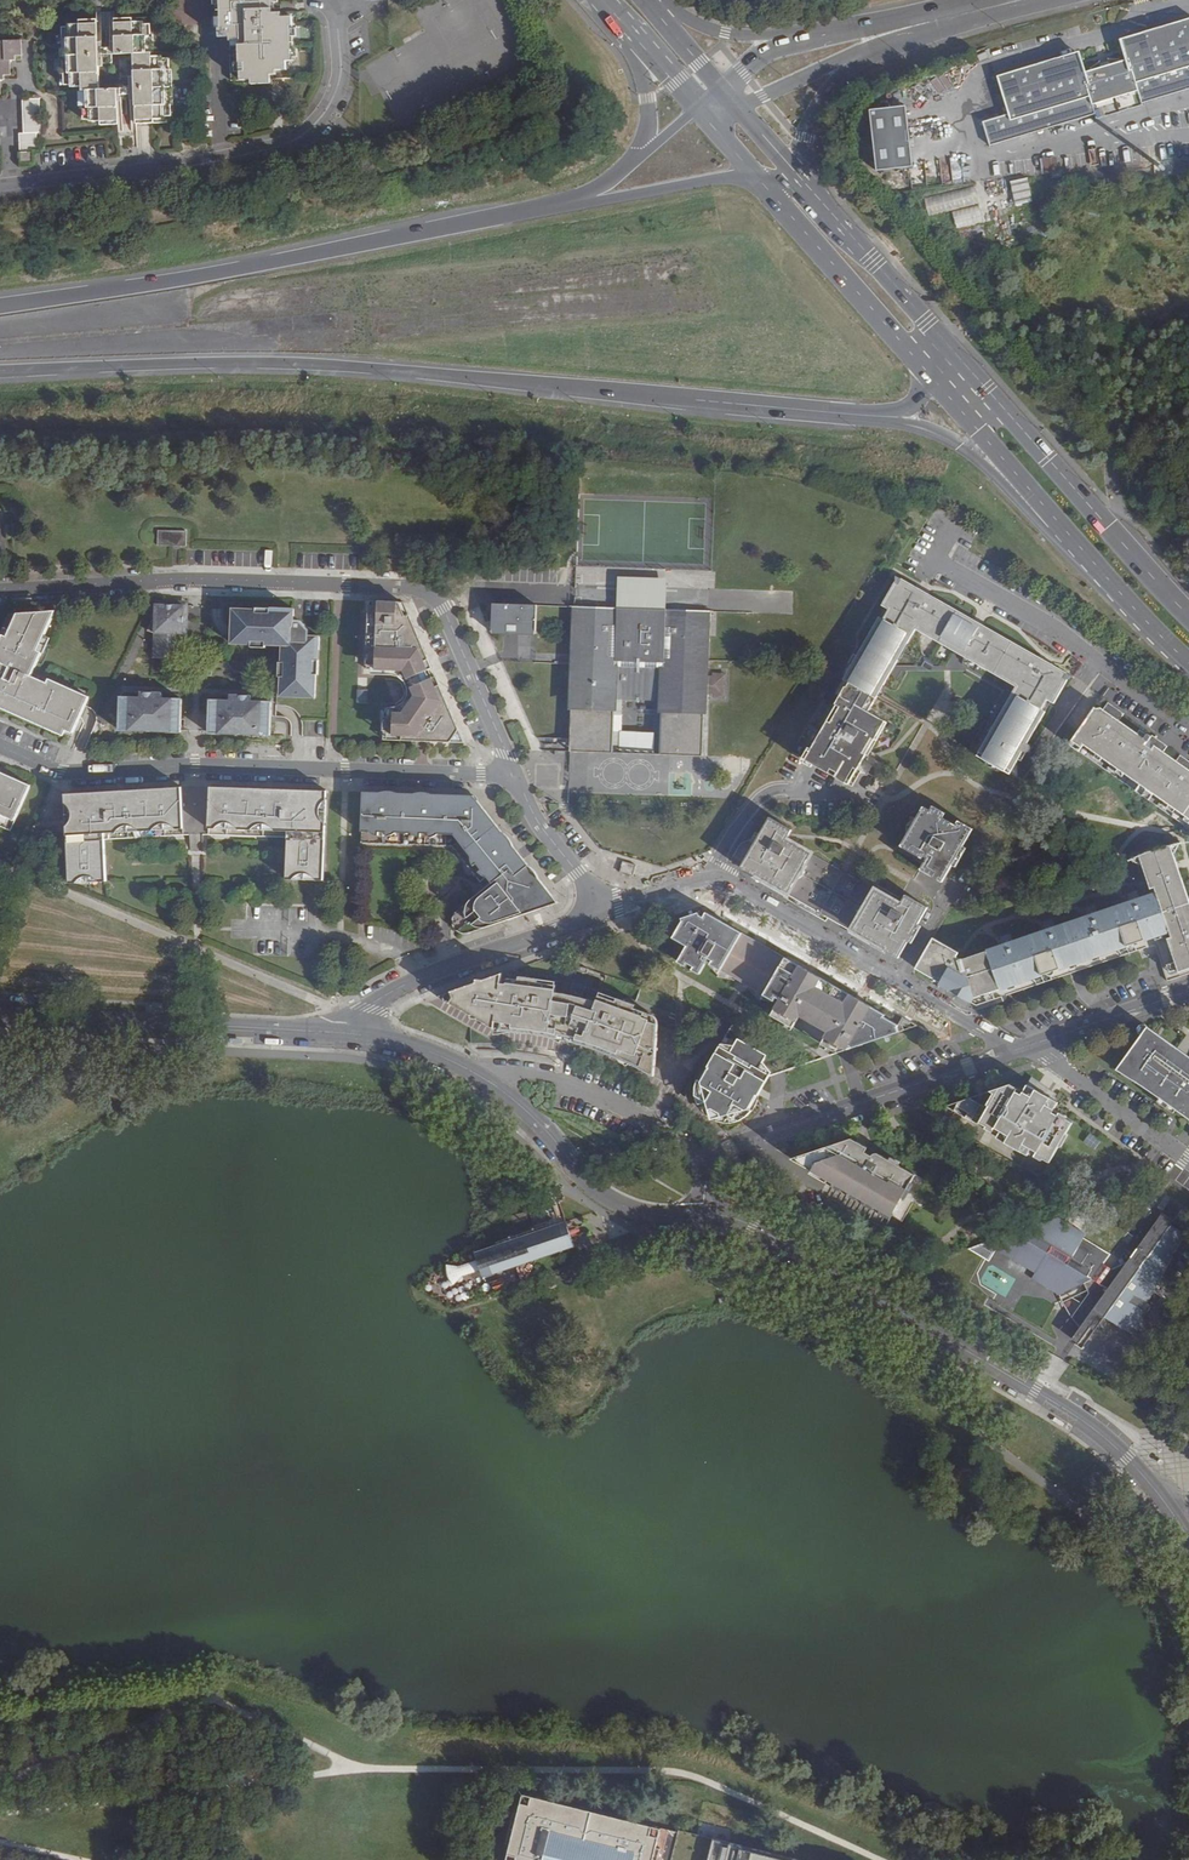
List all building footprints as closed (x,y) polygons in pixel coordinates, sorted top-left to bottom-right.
[(230,75),(250,75),(250,81),(271,80),(270,73),(274,73),(274,68),(286,67),(285,58),(290,59),(289,16),(281,16),(281,11),(273,12),(272,0),(218,0),(218,16),(221,16),(221,24),(219,24),(219,33),(228,32),(230,75)] [(99,37),(99,21),(68,21),(68,25),(60,25),(60,83),(80,84),(80,117),(89,117),(89,119),(100,119),(100,123),(116,123),(117,100),(121,100),(122,93),(130,93),(129,100),(134,100),(134,121),(153,121),(153,116),(163,116),(163,113),(169,113),(169,101),(170,101),(171,67),(168,67),(168,57),(160,57),(160,54),(149,54),(149,21),(143,21),(143,19),(117,19),(117,37),(109,37),(108,45),(103,45),(104,37),(99,37)] [(1031,132),(1094,113),(1096,119),(1147,104),(1146,101),(1188,89),(1188,19),(1122,39),(1128,59),(1120,62),(1119,60),(1107,58),(1107,60),(1099,63),(1098,61),(1089,68),(1090,71),(1082,73),(1076,52),(1001,74),(996,76),(1007,114),(982,121),(989,145),(1031,132)] [(5,77),(5,74),(9,74),(9,60),(14,59),(14,54),(21,54),(20,38),(0,39),(0,77),(5,77)] [(18,134),(19,162),(31,162),(31,150),(36,150),(36,133),(39,133),(39,98),(22,98),(22,133),(18,134)] [(903,105),(866,110),(874,172),(911,167),(903,105)] [(1056,157),(1040,158),(1041,174),(1057,173),(1056,157)] [(1009,182),(1016,206),(1032,201),(1026,178),(1009,182)] [(974,186),(923,198),(927,215),(952,209),(956,228),(982,222),(974,186)] [(159,531),(158,546),(187,547),(188,532),(159,531)] [(669,579),(623,576),(621,608),(668,610),(669,579)] [(974,753),(1000,768),(1056,669),(1031,652),(1001,635),(930,594),(899,580),(884,609),(887,610),(861,657),(858,655),(844,679),(869,693),(909,623),(1013,683),(974,753)] [(748,594),(747,614),(768,614),(769,595),(748,594)] [(189,602),(155,601),(155,606),(184,607),(183,639),(188,639),(189,602)] [(398,602),(375,601),(370,605),(368,671),(372,671),(372,675),(400,678),(404,680),(407,682),(409,685),(410,690),(411,692),(410,696),(409,699),(407,702),(404,705),(402,706),(401,707),(396,708),(390,708),(389,713),(384,713),(383,739),(465,743),(442,688),(438,688),(426,662),(430,660),(410,615),(404,616),(398,602)] [(495,603),(494,632),(537,634),(538,605),(495,603)] [(320,672),(321,634),(310,634),(310,630),(299,618),(295,618),(295,607),(257,605),(257,608),(234,608),(233,632),(233,643),(253,644),(252,647),(266,647),(266,644),(284,645),(283,661),(280,661),(280,675),(283,675),(282,695),(317,696),(317,672),(320,672)] [(154,657),(183,658),(183,639),(184,607),(155,606),(155,614),(146,633),(155,633),(154,657)] [(620,698),(662,701),(661,712),(664,712),(662,748),(705,749),(706,717),(708,717),(709,698),(727,699),(728,674),(710,674),(712,612),(668,610),(621,608),(577,607),(572,745),(615,746),(616,710),(620,710),(620,698)] [(67,733),(70,728),(75,731),(83,712),(90,697),(51,679),(49,683),(34,675),(44,652),(40,650),(58,608),(21,611),(10,636),(6,634),(0,647),(0,703),(67,733)] [(844,679),(832,672),(787,751),(799,757),(844,679)] [(869,693),(844,679),(799,757),(846,785),(853,789),(862,773),(855,769),(879,729),(859,717),(872,695),(869,693)] [(367,704),(367,690),(356,690),(356,703),(367,704)] [(182,699),(162,698),(162,693),(141,693),(141,698),(121,697),(120,731),(181,733),(182,699)] [(853,789),(885,807),(930,728),(872,695),(859,717),(879,729),(855,769),(862,773),(853,789)] [(271,711),(271,702),(251,701),(251,696),(230,696),(229,700),(210,700),(208,734),(270,736),(271,711)] [(1110,716),(1115,709),(1107,704),(1103,710),(1110,716)] [(1123,714),(1115,709),(1110,716),(1103,710),(1097,706),(1070,746),(1078,752),(1084,744),(1188,816),(1188,763),(1185,768),(1181,765),(1163,753),(1158,749),(1161,744),(1147,733),(1143,739),(1118,721),(1123,714)] [(624,731),(623,748),(655,749),(655,733),(624,731)] [(1166,748),(1161,744),(1158,749),(1163,753),(1166,748)] [(705,749),(662,748),(662,755),(704,757),(705,749)] [(1184,760),(1181,765),(1185,768),(1188,763),(1184,760)] [(15,820),(31,785),(0,771),(0,814),(15,820)] [(324,881),(327,791),(196,786),(65,794),(70,883),(106,881),(105,840),(194,835),(197,835),(287,839),(287,880),(316,881),(324,881)] [(474,796),(365,792),(363,843),(451,846),(481,882),(488,877),(493,883),(482,892),(475,898),(470,903),(467,907),(463,909),(459,912),(457,914),(455,916),(454,918),(454,920),(455,924),(456,927),(458,929),(460,931),(462,932),(464,932),(468,934),(559,903),(474,796)] [(918,810),(896,849),(918,862),(920,858),(924,861),(918,872),(940,884),(969,833),(955,825),(952,829),(937,821),(940,816),(928,810),(925,814),(918,810)] [(765,818),(737,866),(751,874),(752,874),(753,872),(785,890),(807,853),(786,841),(785,843),(780,840),(786,829),(765,818)] [(916,972),(971,1003),(973,1000),(1073,966),(1171,932),(1174,940),(1170,941),(1180,971),(1188,968),(1188,898),(1172,847),(1141,857),(1151,889),(1155,887),(1159,896),(1072,925),(962,963),(957,960),(959,956),(933,942),(916,972)] [(846,875),(807,853),(785,890),(825,913),(846,875)] [(634,875),(636,864),(621,862),(620,873),(634,875)] [(874,890),(846,875),(825,913),(852,928),(874,890)] [(885,947),(884,950),(898,957),(898,958),(926,909),(904,897),(898,908),(893,905),(895,903),(874,890),(852,928),(885,947)] [(697,913),(680,919),(682,921),(672,939),(687,947),(678,963),(683,965),(699,974),(708,959),(712,961),(711,964),(722,971),(718,977),(734,981),(736,979),(750,986),(748,989),(761,1000),(764,994),(775,1000),(776,997),(780,999),(771,1015),(792,1027),(801,1012),(806,1014),(804,1017),(826,1029),(828,1026),(831,1028),(822,1043),(839,1053),(846,1050),(918,1026),(904,1018),(899,1025),(885,1018),(887,1015),(704,914),(702,919),(698,916),(697,913)] [(472,1014),(473,1019),(479,1018),(495,1027),(498,1011),(503,1012),(501,1025),(510,1026),(513,1030),(535,1033),(543,1034),(550,1035),(556,1037),(566,1039),(573,1041),(580,1043),(589,1045),(597,1048),(603,1050),(610,1052),(616,1055),(623,1057),(627,1059),(632,1062),(638,1065),(644,1068),(649,1071),(655,1074),(658,1077),(661,1024),(653,1021),(655,1016),(648,1013),(650,1010),(640,1007),(640,1005),(623,998),(622,1002),(612,998),(610,1002),(603,1000),(602,1002),(597,1001),(589,998),(581,996),(574,994),(566,993),(560,992),(560,988),(552,987),(552,983),(543,982),(544,977),(525,974),(524,979),(515,977),(514,982),(507,981),(505,997),(499,996),(503,974),(484,981),(479,981),(476,983),(453,991),(456,999),(454,1004),(472,1014)] [(1150,1026),(1121,1067),(1134,1077),(1168,1099),(1177,1105),(1188,1115),(1188,1054),(1150,1026)] [(767,1056),(737,1038),(730,1050),(721,1045),(709,1066),(710,1067),(702,1081),(700,1080),(699,1083),(698,1085),(698,1089),(698,1094),(699,1096),(707,1100),(713,1119),(732,1114),(743,1120),(744,1119),(746,1118),(748,1116),(750,1114),(753,1110),(750,1108),(758,1093),(759,1094),(770,1075),(771,1073),(761,1067),(767,1056)] [(1023,1089),(1013,1083),(995,1089),(1001,1093),(993,1108),(973,1097),(952,1104),(950,1105),(984,1123),(985,1122),(993,1126),(992,1128),(999,1132),(1000,1130),(1006,1133),(1004,1138),(1033,1154),(1036,1150),(1041,1153),(1040,1155),(1047,1159),(1049,1157),(1056,1161),(1065,1146),(1067,1147),(1074,1134),(1072,1133),(1079,1122),(1073,1118),(1073,1117),(1065,1112),(1065,1111),(1060,1108),(1063,1101),(1032,1084),(1029,1090),(1024,1087),(1023,1089)] [(1088,1133),(1083,1142),(1095,1149),(1101,1140),(1088,1133)] [(919,1178),(850,1139),(793,1158),(896,1217),(909,1195),(919,1178)] [(1081,1343),(1093,1326),(1103,1314),(1139,1335),(1145,1309),(1150,1312),(1153,1305),(1149,1303),(1185,1235),(1171,1225),(1174,1221),(1163,1213),(1129,1262),(1114,1269),(1118,1263),(1110,1257),(1112,1254),(1085,1237),(1087,1233),(1073,1224),(1062,1216),(1049,1221),(1006,1235),(988,1242),(999,1248),(1038,1273),(1035,1278),(1062,1294),(1065,1301),(1074,1316),(1082,1328),(1075,1338),(1081,1343)] [(573,1244),(565,1220),(558,1222),(567,1246),(573,1244)] [(535,1257),(567,1246),(558,1222),(488,1247),(484,1248),(493,1272),(496,1271),(514,1265),(535,1257)] [(493,1272),(484,1248),(474,1252),(477,1259),(456,1267),(444,1266),(444,1267),(444,1269),(444,1270),(444,1271),(444,1272),(444,1273),(444,1275),(444,1276),(445,1276),(446,1278),(446,1279),(447,1280),(448,1281),(449,1282),(450,1282),(450,1283),(459,1275),(480,1268),(482,1276),(493,1272)] [(535,1257),(514,1265),(521,1285),(535,1257)] [(547,1844),(538,1841),(541,1830),(626,1852),(623,1859),(649,1859),(656,1832),(647,1830),(649,1822),(642,1820),(622,1815),(621,1819),(550,1802),(551,1798),(527,1791),(525,1799),(516,1797),(503,1850),(511,1852),(509,1859),(543,1859),(547,1844)] [(734,1824),(700,1815),(697,1818),(678,1828),(673,1846),(682,1859),(743,1859),(747,1845),(734,1824)] [(626,1852),(541,1830),(538,1841),(547,1844),(543,1859),(623,1859),(626,1852)]
